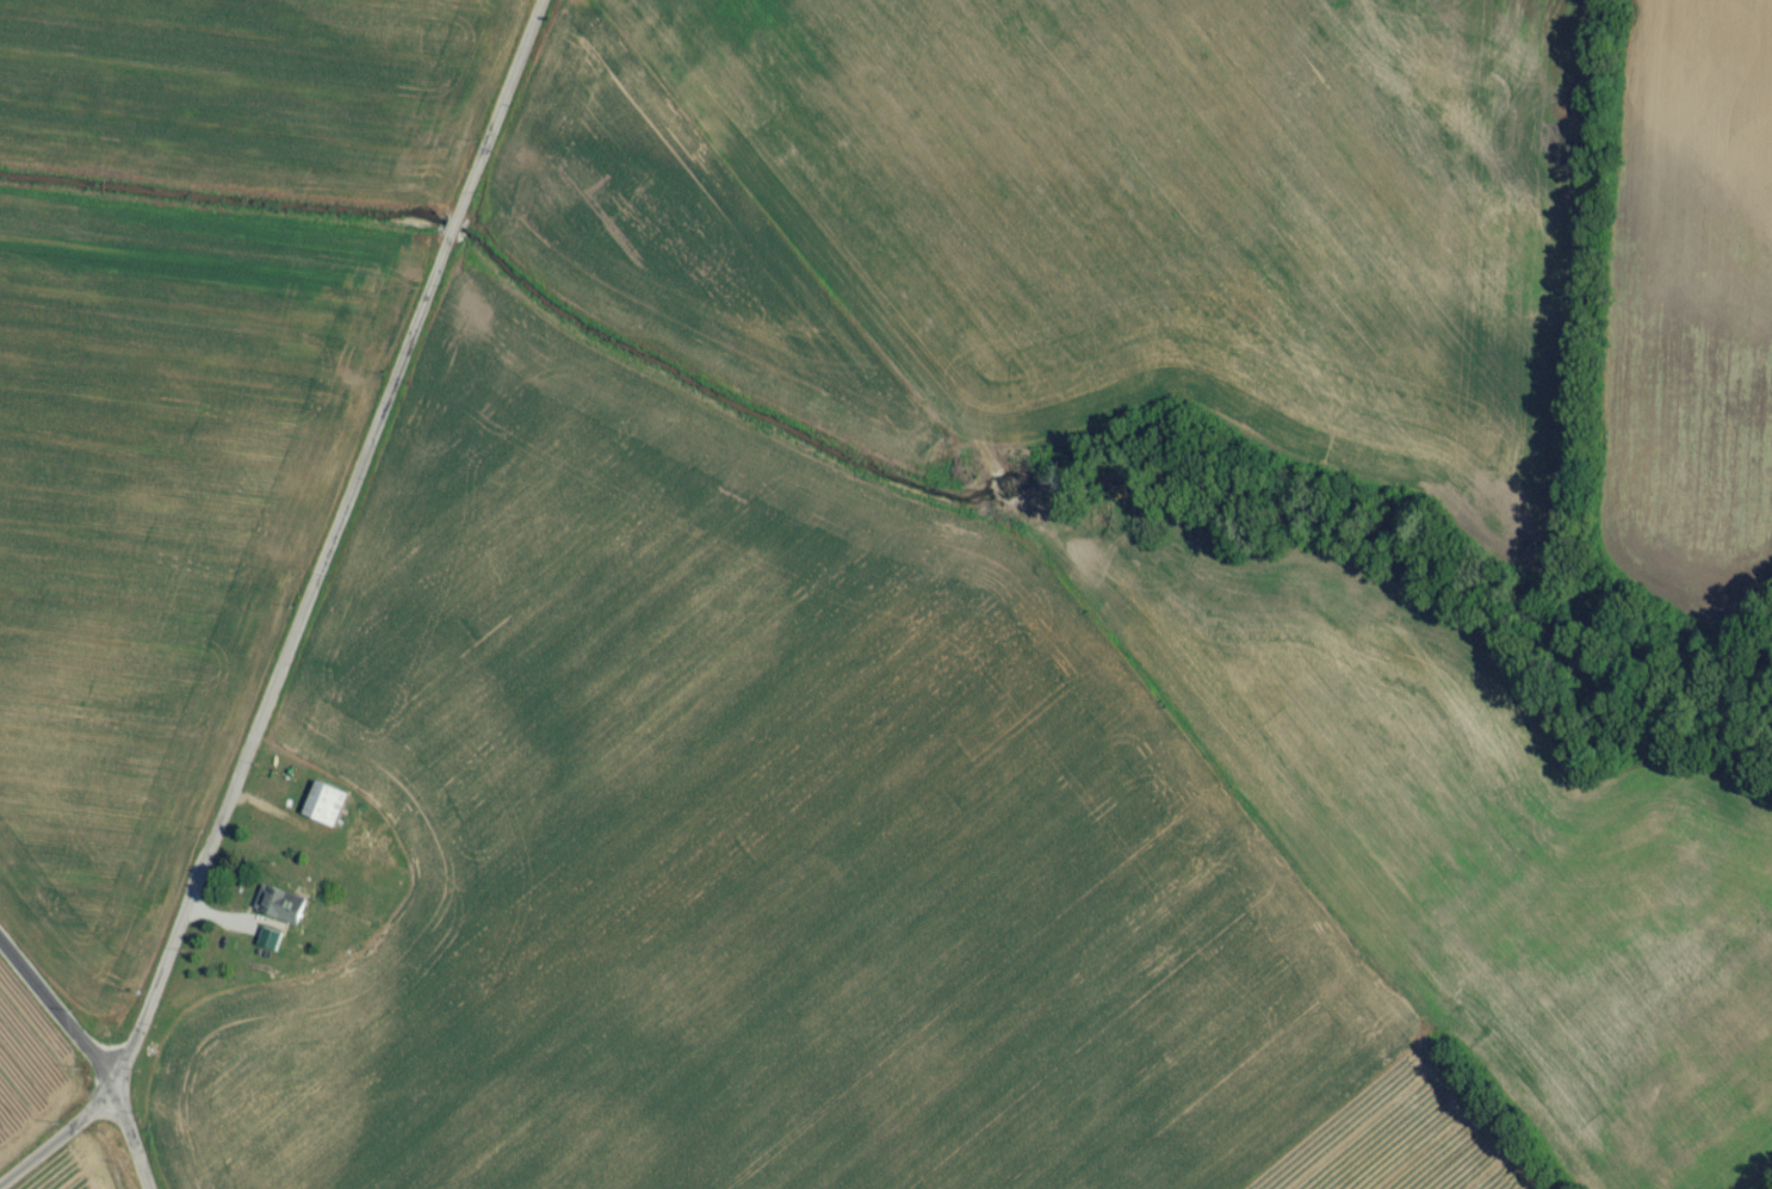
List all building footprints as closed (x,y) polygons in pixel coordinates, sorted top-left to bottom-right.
[(336,837),(349,803),(318,791),(304,824),(336,837)] [(257,915),(298,935),(310,912),(269,891),(257,915)] [(260,953),(277,960),(284,943),(267,936),(260,953)]
